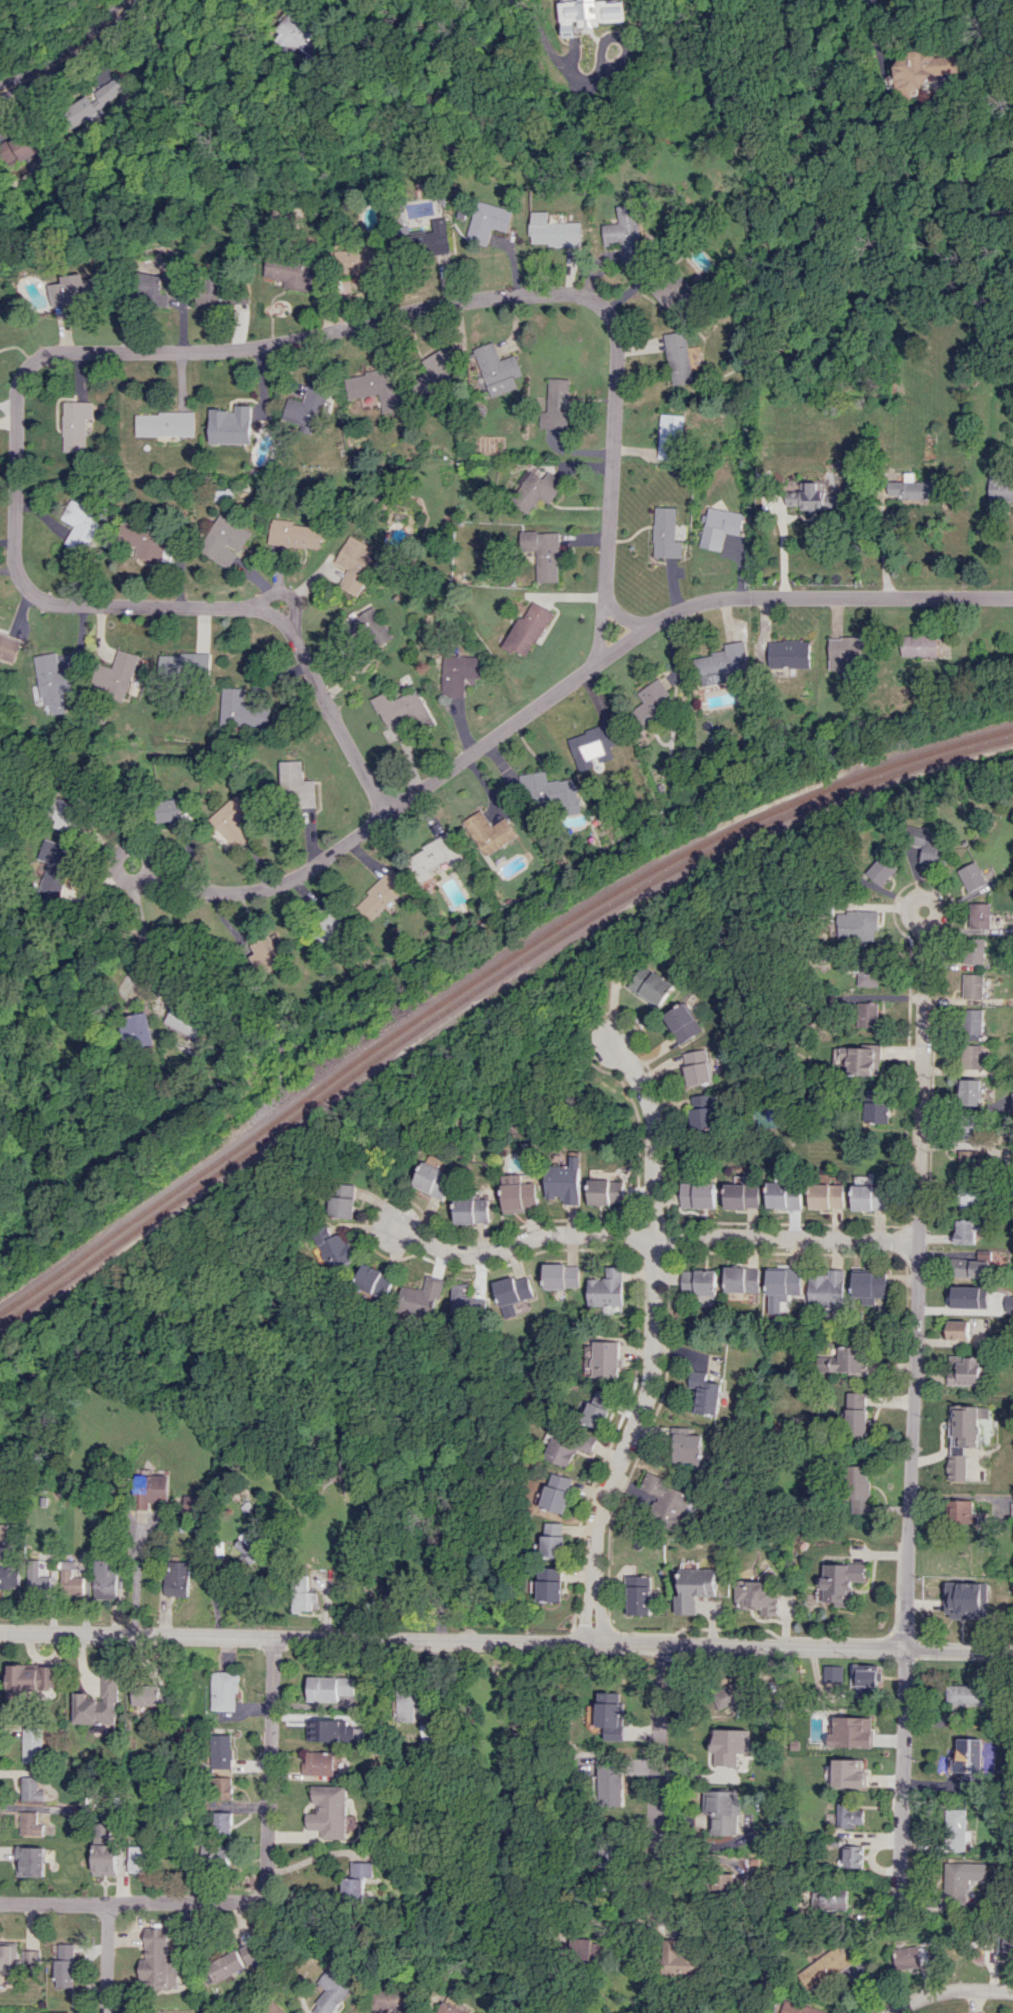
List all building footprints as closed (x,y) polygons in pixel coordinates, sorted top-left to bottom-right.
[(567,37),(581,36),(580,26),(627,22),(626,0),(600,2),(600,0),(583,0),(583,1),(565,2),(567,37)] [(301,46),(318,61),(330,46),(307,26),(314,18),(299,5),(272,36),(293,54),(301,46)] [(959,73),(959,55),(934,56),(934,49),(907,51),(908,58),(896,59),(898,97),(920,96),(920,86),(930,86),(930,74),(959,73)] [(101,114),(97,106),(127,93),(121,80),(68,103),(78,124),(101,114)] [(39,129),(12,144),(21,161),(49,147),(39,129)] [(466,241),(487,246),(491,228),(507,232),(512,209),(475,201),(466,241)] [(638,205),(617,206),(618,223),(603,224),(604,246),(620,245),(621,263),(642,262),(638,205)] [(530,246),(579,245),(579,221),(548,221),(548,211),(530,211),(530,246)] [(452,247),(449,219),(398,226),(402,253),(452,247)] [(349,245),(348,271),(380,272),(381,246),(349,245)] [(308,291),(312,263),(260,255),(257,275),(284,279),(283,288),(308,291)] [(695,291),(675,270),(651,293),(671,314),(695,291)] [(103,277),(87,279),(86,273),(64,276),(65,282),(52,284),(55,306),(106,299),(103,277)] [(165,276),(143,273),(138,300),(184,308),(186,297),(162,293),(165,276)] [(41,291),(40,288),(32,289),(37,310),(54,307),(51,289),(41,291)] [(670,385),(692,382),(686,331),(664,333),(670,385)] [(517,388),(513,377),(521,374),(515,354),(499,359),(493,341),(473,348),(484,385),(479,387),(483,399),(517,388)] [(454,363),(444,346),(419,362),(424,369),(412,377),(425,398),(453,380),(446,368),(454,363)] [(382,413),(400,410),(393,367),(344,376),(348,399),(379,394),(382,413)] [(569,378),(547,378),(546,412),(540,412),(539,428),(568,429),(569,378)] [(327,389),(307,384),(302,401),(286,397),(281,419),(316,429),(327,389)] [(84,452),(85,418),(91,418),(92,401),(63,401),(62,451),(84,452)] [(250,405),(233,405),(233,410),(208,410),(208,443),(249,444),(250,405)] [(134,413),(135,436),(193,435),(192,412),(134,413)] [(681,459),(682,415),(658,414),(657,459),(681,459)] [(548,504),(563,482),(547,471),(542,478),(528,469),(508,498),(529,512),(539,497),(548,504)] [(902,499),(938,500),(938,481),(914,481),(914,472),(904,472),(904,481),(887,481),(887,494),(902,494),(902,499)] [(846,495),(825,495),(825,481),(806,481),(806,491),(786,491),(786,506),(800,506),(800,509),(846,509),(846,495)] [(103,516),(69,498),(59,518),(73,525),(63,543),(83,553),(103,516)] [(675,541),(676,507),(653,507),(652,557),(681,557),(681,541),(675,541)] [(700,547),(721,550),(724,532),(740,535),(744,513),(707,507),(700,547)] [(250,532),(218,514),(197,550),(229,568),(250,532)] [(318,548),(321,525),(269,520),(267,544),(318,548)] [(162,529),(126,523),(123,543),(136,546),(134,558),(161,563),(166,541),(160,540),(162,529)] [(559,581),(558,531),(519,532),(519,551),(535,551),(536,582),(559,581)] [(359,596),(375,560),(366,556),(371,546),(346,535),(334,563),(348,569),(339,588),(359,596)] [(503,648),(514,653),(515,650),(528,657),(552,611),(529,599),(503,648)] [(373,651),(393,636),(383,621),(385,620),(373,604),(351,620),(373,651)] [(0,634),(0,657),(15,661),(21,640),(0,634)] [(901,656),(947,657),(947,635),(901,635),(901,656)] [(828,637),(828,670),(848,670),(848,661),(871,661),(871,637),(828,637)] [(694,656),(699,687),(727,682),(725,673),(741,671),(740,661),(747,660),(744,640),(724,643),(725,651),(694,656)] [(809,668),(809,640),(768,640),(768,667),(809,668)] [(141,655),(119,649),(114,667),(101,664),(94,689),(128,699),(141,655)] [(35,656),(44,705),(53,704),(55,714),(69,712),(65,692),(79,690),(75,668),(60,671),(56,652),(35,656)] [(162,653),(161,675),(211,676),(212,654),(162,653)] [(464,697),(465,678),(480,678),(481,656),(444,655),(443,697),(464,697)] [(668,694),(659,678),(636,692),(643,702),(633,708),(645,727),(671,711),(663,697),(668,694)] [(389,728),(413,717),(419,730),(434,723),(416,685),(403,691),(405,695),(394,700),(390,691),(375,698),(389,728)] [(271,703),(245,704),(245,687),(222,688),(223,726),(271,725),(271,703)] [(566,737),(573,759),(595,752),(598,763),(614,758),(610,745),(619,742),(613,722),(566,737)] [(283,761),(284,796),(302,796),(303,807),(318,807),(317,780),(305,781),(305,760),(283,761)] [(546,781),(544,771),(524,773),(526,791),(534,790),(535,802),(558,800),(560,812),(578,811),(574,778),(546,781)] [(236,847),(252,832),(240,820),(252,809),(238,793),(210,819),(236,847)] [(158,801),(160,823),(183,821),(181,799),(158,801)] [(71,828),(71,825),(80,825),(81,801),(52,800),(52,828),(71,828)] [(482,855),(515,837),(504,817),(489,826),(480,810),(463,820),(482,855)] [(920,861),(943,865),(947,843),(927,840),(929,829),(911,826),(908,844),(923,847),(920,861)] [(462,861),(447,833),(406,855),(419,882),(432,875),(429,869),(445,861),(449,868),(462,861)] [(49,862),(39,894),(61,901),(77,849),(45,839),(39,858),(49,862)] [(866,872),(881,886),(897,868),(882,854),(866,872)] [(957,869),(967,892),(986,884),(976,861),(957,869)] [(371,922),(405,886),(389,870),(354,906),(371,922)] [(991,928),(992,903),(970,903),(969,927),(991,928)] [(878,940),(878,911),(839,910),(839,939),(878,940)] [(330,915),(314,935),(332,950),(348,930),(330,915)] [(250,956),(260,975),(284,964),(270,934),(251,943),(256,953),(250,956)] [(984,963),(985,939),(965,938),(964,963),(984,963)] [(858,986),(878,986),(879,956),(859,955),(858,986)] [(659,1008),(674,985),(644,965),(628,987),(659,1008)] [(984,974),(963,973),(963,998),(983,998),(984,974)] [(703,1028),(684,1001),(662,1016),(682,1044),(703,1028)] [(878,1027),(878,1002),(858,1002),(857,1027),(878,1027)] [(201,1021),(171,1007),(163,1026),(193,1039),(201,1021)] [(982,1034),(983,1009),(964,1008),(963,1033),(982,1034)] [(152,1036),(146,1011),(119,1018),(125,1043),(152,1036)] [(984,1069),(983,1044),(961,1045),(961,1069),(984,1069)] [(849,1047),(849,1075),(880,1074),(879,1046),(849,1047)] [(682,1053),(689,1087),(713,1082),(706,1048),(682,1053)] [(981,1079),(962,1079),(962,1105),(981,1105),(981,1079)] [(866,1123),(891,1123),(891,1102),(885,1102),(885,1089),(867,1088),(866,1123)] [(693,1108),(692,1108),(691,1129),(716,1129),(717,1103),(707,1103),(707,1096),(694,1095),(693,1108)] [(979,1139),(978,1116),(961,1116),(962,1140),(979,1139)] [(959,1150),(959,1174),(978,1174),(978,1151),(959,1150)] [(581,1156),(571,1156),(571,1165),(547,1165),(547,1198),(564,1198),(564,1204),(581,1204),(581,1156)] [(443,1198),(453,1173),(422,1162),(412,1187),(443,1198)] [(537,1182),(529,1182),(529,1174),(503,1175),(505,1211),(526,1210),(526,1207),(538,1207),(537,1182)] [(589,1180),(590,1204),(625,1203),(624,1179),(589,1180)] [(328,1216),(352,1219),(356,1185),(332,1182),(328,1216)] [(717,1207),(716,1182),(681,1183),(682,1208),(717,1207)] [(801,1209),(802,1183),(768,1182),(768,1208),(801,1209)] [(725,1209),(760,1208),(760,1183),(725,1184),(725,1209)] [(811,1208),(845,1208),(845,1184),(811,1183),(811,1208)] [(979,1208),(978,1184),(957,1185),(958,1208),(979,1208)] [(853,1210),(887,1210),(888,1185),(854,1185),(853,1210)] [(489,1223),(489,1198),(455,1198),(455,1223),(489,1223)] [(956,1244),(976,1244),(975,1219),(956,1220),(956,1244)] [(338,1233),(332,1236),(326,1226),(313,1233),(334,1271),(356,1259),(346,1241),(344,1243),(338,1233)] [(990,1259),(948,1258),(948,1275),(990,1276),(990,1259)] [(394,1276),(363,1263),(354,1286),(385,1298),(394,1276)] [(579,1264),(544,1264),(544,1288),(578,1288),(579,1264)] [(622,1267),(605,1266),(605,1278),(588,1278),(587,1306),(603,1306),(602,1314),(613,1314),(613,1305),(622,1305),(622,1267)] [(724,1266),(724,1291),(758,1292),(758,1267),(724,1266)] [(800,1295),(801,1269),(767,1267),(766,1294),(800,1295)] [(715,1270),(681,1270),(680,1294),(715,1294),(715,1270)] [(808,1305),(843,1306),(843,1271),(808,1270),(808,1305)] [(885,1297),(886,1272),(853,1271),(852,1297),(862,1297),(862,1304),(875,1304),(875,1297),(885,1297)] [(423,1288),(400,1285),(396,1311),(435,1317),(441,1278),(425,1276),(423,1288)] [(493,1281),(502,1318),(516,1315),(513,1302),(533,1297),(527,1276),(515,1279),(514,1276),(493,1281)] [(471,1285),(451,1284),(450,1315),(484,1316),(484,1303),(471,1303),(471,1285)] [(988,1308),(988,1287),(950,1286),(950,1307),(988,1308)] [(969,1339),(969,1320),(948,1320),(948,1340),(969,1339)] [(593,1376),(619,1377),(620,1341),(594,1341),(593,1376)] [(819,1355),(818,1371),(864,1372),(865,1347),(838,1346),(837,1355),(819,1355)] [(980,1356),(964,1357),(964,1362),(951,1362),(951,1385),(981,1385),(980,1356)] [(705,1381),(707,1373),(694,1371),(688,1411),(717,1416),(722,1383),(705,1381)] [(600,1428),(612,1394),(595,1388),(582,1422),(600,1428)] [(868,1392),(848,1392),(848,1436),(867,1436),(868,1392)] [(966,1480),(949,1480),(949,1472),(948,1472),(948,1462),(949,1462),(949,1454),(952,1454),(953,1435),(950,1435),(951,1405),(979,1406),(979,1424),(980,1424),(980,1433),(978,1433),(978,1447),(965,1447),(965,1454),(967,1454),(966,1480)] [(570,1467),(576,1448),(591,1453),(596,1440),(556,1426),(545,1458),(570,1467)] [(701,1434),(693,1434),(693,1427),(672,1427),(672,1466),(702,1466),(701,1434)] [(871,1513),(870,1465),(850,1466),(852,1513),(871,1513)] [(682,1529),(694,1495),(665,1485),(667,1478),(646,1471),(637,1497),(644,1499),(646,1494),(656,1498),(649,1518),(682,1529)] [(576,1478),(552,1472),(542,1507),(566,1513),(576,1478)] [(167,1474),(135,1475),(136,1504),(168,1503),(167,1474)] [(973,1500),(952,1500),(951,1522),(972,1523),(973,1500)] [(567,1557),(566,1522),(546,1523),(546,1557),(567,1557)] [(250,1567),(267,1553),(248,1529),(231,1543),(250,1567)] [(40,1560),(29,1559),(27,1591),(53,1592),(54,1576),(39,1576),(40,1560)] [(93,1598),(116,1599),(117,1560),(95,1559),(93,1598)] [(165,1596),(189,1596),(189,1561),(166,1561),(165,1596)] [(825,1602),(836,1602),(836,1606),(853,1606),(853,1581),(866,1581),(866,1564),(825,1564),(825,1602)] [(20,1588),(20,1566),(0,1566),(0,1588),(20,1588)] [(565,1601),(565,1567),(540,1567),(541,1601),(565,1601)] [(716,1568),(680,1569),(681,1596),(716,1595),(716,1568)] [(776,1616),(777,1570),(758,1570),(758,1580),(735,1580),(735,1609),(762,1609),(762,1615),(776,1616)] [(83,1571),(61,1571),(61,1593),(83,1594),(83,1571)] [(312,1611),(312,1602),(318,1603),(318,1592),(308,1592),(309,1574),(294,1574),(293,1611),(312,1611)] [(651,1615),(651,1575),(629,1575),(628,1614),(651,1615)] [(987,1617),(988,1582),(946,1582),(946,1617),(987,1617)] [(7,1699),(28,1699),(28,1689),(57,1689),(57,1666),(27,1667),(27,1664),(7,1664),(7,1699)] [(878,1665),(852,1664),(851,1686),(856,1687),(857,1668),(878,1669),(878,1665)] [(841,1682),(842,1666),(823,1665),(823,1681),(841,1682)] [(881,1670),(858,1670),(857,1692),(872,1692),(872,1687),(880,1687),(881,1670)] [(210,1710),(237,1711),(238,1672),(211,1671),(210,1710)] [(72,1723),(114,1724),(115,1701),(118,1701),(118,1675),(102,1675),(101,1699),(86,1699),(86,1693),(73,1692),(72,1723)] [(356,1695),(356,1677),(309,1676),(308,1701),(339,1702),(339,1695),(356,1695)] [(734,1714),(749,1708),(739,1680),(712,1689),(719,1709),(731,1705),(734,1714)] [(839,1683),(823,1683),(822,1690),(839,1691),(839,1683)] [(947,1685),(948,1705),(989,1705),(989,1684),(947,1685)] [(158,1685),(131,1685),(132,1705),(159,1705),(158,1685)] [(397,1721),(417,1721),(417,1685),(397,1685),(397,1721)] [(601,1727),(610,1727),(609,1739),(626,1739),(627,1692),(602,1692),(601,1727)] [(828,1733),(827,1746),(871,1747),(872,1717),(833,1716),(833,1733),(828,1733)] [(21,1763),(41,1763),(41,1729),(22,1729),(21,1763)] [(751,1729),(716,1729),(715,1766),(738,1766),(738,1757),(751,1757),(751,1729)] [(233,1799),(232,1735),(212,1735),(213,1799),(233,1799)] [(983,1738),(958,1738),(958,1755),(948,1755),(948,1771),(955,1771),(955,1779),(983,1779),(983,1738)] [(336,1751),(303,1751),(303,1775),(336,1776),(336,1751)] [(832,1786),(865,1787),(866,1772),(860,1772),(861,1760),(834,1759),(832,1786)] [(604,1763),(603,1804),(627,1805),(628,1764),(604,1763)] [(43,1800),(43,1789),(38,1789),(38,1777),(21,1777),(21,1800),(43,1800)] [(348,1786),(313,1785),(313,1804),(318,1804),(318,1813),(308,1813),(307,1830),(322,1830),(321,1838),(348,1838),(348,1786)] [(739,1790),(706,1790),(706,1814),(713,1814),(713,1834),(739,1834),(739,1790)] [(836,1827),(855,1828),(855,1823),(864,1824),(864,1809),(852,1809),(852,1802),(837,1802),(836,1827)] [(967,1809),(946,1809),(945,1851),(966,1852),(967,1809)] [(36,1811),(20,1811),(20,1834),(42,1834),(43,1824),(36,1824),(36,1811)] [(231,1835),(232,1812),(214,1811),(214,1834),(231,1835)] [(117,1844),(110,1844),(110,1823),(94,1822),(93,1875),(117,1875),(117,1844)] [(231,1844),(204,1846),(205,1866),(232,1865),(231,1844)] [(627,1845),(606,1844),(604,1890),(625,1890),(627,1845)] [(838,1866),(862,1866),(862,1845),(838,1845),(838,1866)] [(44,1876),(45,1847),(17,1846),(17,1876),(44,1876)] [(151,1846),(129,1846),(129,1872),(151,1873),(151,1846)] [(344,1878),(343,1899),(365,1900),(366,1877),(374,1877),(374,1862),(352,1861),(351,1878),(344,1878)] [(986,1863),(945,1862),(944,1904),(975,1905),(975,1884),(986,1884),(986,1863)] [(717,1898),(736,1899),(736,1891),(748,1892),(748,1874),(717,1873),(717,1898)] [(847,1909),(847,1890),(812,1891),(812,1910),(847,1909)] [(169,1988),(170,1928),(146,1927),(145,1957),(140,1957),(139,1988),(169,1988)] [(1002,1935),(1003,1955),(1012,1954),(1012,1934),(1002,1935)] [(239,1948),(247,1964),(265,1955),(257,1939),(239,1948)] [(601,1939),(576,1940),(577,1965),(601,1964),(601,1939)] [(703,1976),(703,1954),(684,1954),(684,1939),(667,1939),(668,1976),(703,1976)] [(74,1987),(74,1944),(56,1943),(55,1986),(74,1987)] [(13,1967),(18,1967),(18,1945),(0,1946),(0,1975),(13,1974),(13,1967)] [(798,1971),(810,1991),(852,1964),(840,1945),(798,1971)] [(927,1967),(927,1946),(896,1947),(896,1968),(927,1967)] [(203,1965),(212,1984),(244,1967),(235,1948),(203,1965)] [(41,1950),(23,1950),(22,1967),(40,1967),(41,1950)] [(324,1970),(316,1983),(324,1988),(309,2011),(312,2012),(333,2012),(350,1987),(324,1970)] [(374,2008),(407,2012),(409,2012),(412,1993),(377,1987),(374,2008)] [(443,2000),(436,2012),(468,2012),(443,2000)] [(829,2009),(784,2001),(782,2012),(828,2012),(829,2009)]
